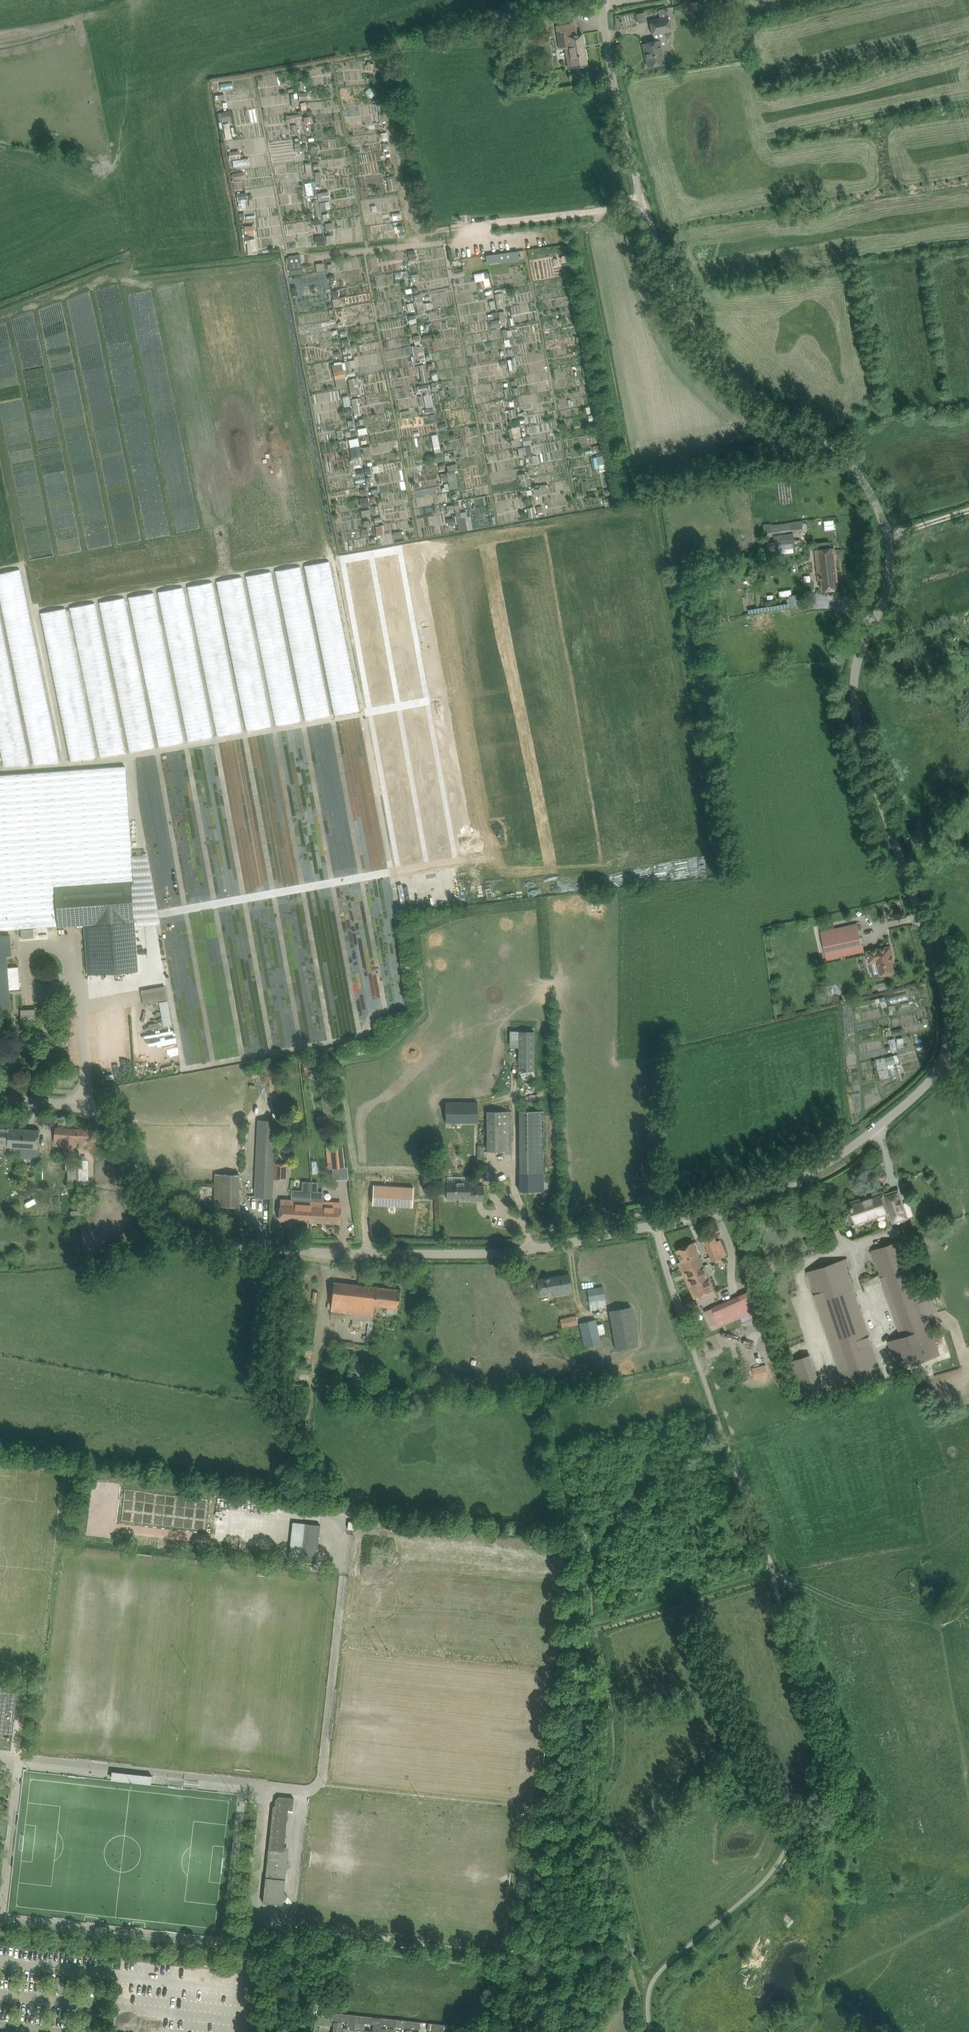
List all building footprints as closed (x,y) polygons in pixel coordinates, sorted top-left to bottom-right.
[(665,9),(658,10),(660,19),(667,17),(665,9)] [(648,11),(639,12),(640,22),(649,21),(648,11)] [(667,17),(660,19),(650,21),(653,35),(655,41),(643,44),(648,66),(665,63),(660,43),(667,42),(665,32),(671,31),(668,17),(667,17)] [(575,23),(565,24),(556,26),(560,49),(567,48),(568,57),(567,57),(569,68),(587,65),(584,48),(583,46),(584,46),(582,33),(577,34),(575,23)] [(738,24),(732,25),(733,34),(740,33),(738,24)] [(372,88),(367,94),(371,98),(377,92),(372,88)] [(224,121),(234,119),(232,110),(222,112),(224,121)] [(236,151),(229,152),(230,160),(237,159),(236,151)] [(241,172),(233,173),(234,180),(242,180),(241,172)] [(395,177),(387,178),(390,191),(397,190),(395,177)] [(247,225),(248,234),(257,233),(257,224),(247,225)] [(333,233),(318,236),(319,245),(335,243),(333,233)] [(518,251),(498,254),(499,262),(519,259),(518,252),(518,251)] [(301,257),(289,258),(290,270),(302,268),(301,257)] [(498,293),(499,307),(506,306),(505,292),(498,293)] [(424,293),(416,295),(420,311),(428,309),(424,293)] [(335,362),(338,388),(349,387),(347,369),(359,367),(358,360),(335,362)] [(589,364),(582,366),(584,379),(591,377),(589,364)] [(429,384),(418,386),(420,393),(424,392),(427,407),(433,406),(429,384)] [(361,386),(350,388),(351,396),(362,394),(361,386)] [(362,396),(353,399),(357,415),(367,413),(362,396)] [(521,426),(513,428),(515,437),(523,435),(521,426)] [(598,471),(609,470),(606,443),(592,444),(594,465),(598,465),(598,471)] [(450,471),(451,488),(460,488),(459,470),(450,471)] [(457,508),(455,509),(459,532),(468,530),(466,517),(467,517),(466,512),(461,512),(460,508),(457,508)] [(99,572),(76,635),(48,602),(63,758),(88,756),(85,729),(124,696),(160,693),(242,722),(222,699),(238,655),(245,725),(354,715),(335,516),(308,592),(303,537),(279,602),(273,531),(248,599),(242,540),(220,603),(219,593),(162,598),(164,617),(130,577),(134,620),(99,580),(99,572)] [(791,522),(772,525),(773,535),(793,533),(804,531),(803,521),(791,522)] [(795,539),(775,542),(775,544),(777,557),(777,558),(797,556),(795,541),(795,539)] [(822,581),(823,592),(839,590),(835,548),(815,550),(819,581),(822,581)] [(7,693),(5,694),(35,738),(37,753),(54,750),(22,556),(0,592),(0,683),(7,693)] [(799,594),(789,596),(791,607),(801,605),(799,594)] [(49,606),(50,610),(66,607),(65,602),(49,606)] [(98,750),(107,750),(108,731),(98,731),(98,750)] [(84,924),(88,974),(138,971),(134,921),(132,882),(134,881),(125,766),(0,775),(0,930),(84,924)] [(821,931),(827,959),(864,951),(858,923),(821,931)] [(10,1008),(9,995),(8,995),(8,992),(9,992),(9,990),(20,989),(18,967),(7,968),(7,959),(1,959),(1,956),(11,955),(10,935),(0,935),(0,1008),(10,1008)] [(891,946),(881,948),(867,951),(870,962),(878,961),(881,974),(885,973),(886,975),(894,973),(894,971),(892,962),(891,955),(893,954),(891,946)] [(142,994),(143,1004),(167,1000),(166,990),(142,994)] [(35,1009),(21,1009),(21,1021),(36,1021),(35,1009)] [(319,1033),(323,1040),(328,1037),(325,1030),(319,1033)] [(519,1031),(519,1071),(534,1070),(534,1031),(519,1031)] [(894,1055),(886,1058),(888,1065),(896,1063),(894,1055)] [(889,1077),(885,1057),(876,1059),(881,1079),(889,1077)] [(321,1058),(303,1061),(305,1069),(315,1068),(322,1067),(321,1058)] [(446,1123),(447,1123),(478,1123),(478,1102),(446,1102),(446,1123)] [(519,1111),(520,1191),(544,1191),(543,1110),(519,1111)] [(487,1111),(487,1151),(511,1151),(511,1111),(487,1111)] [(256,1189),(255,1197),(273,1197),(274,1189),(275,1128),(275,1120),(257,1119),(257,1127),(256,1189)] [(62,1146),(66,1146),(76,1147),(76,1142),(81,1142),(81,1140),(96,1141),(97,1130),(55,1127),(54,1141),(62,1142),(62,1146)] [(6,1143),(6,1147),(11,1147),(20,1148),(38,1149),(39,1130),(0,1128),(0,1142),(6,1143)] [(477,1146),(477,1158),(485,1158),(485,1146),(477,1146)] [(343,1147),(330,1148),(332,1168),(345,1167),(343,1147)] [(65,1158),(65,1171),(68,1171),(68,1187),(78,1187),(78,1186),(89,1186),(88,1160),(79,1160),(79,1157),(65,1158)] [(287,1180),(287,1164),(275,1163),(274,1180),(287,1180)] [(215,1205),(239,1206),(239,1174),(215,1173),(215,1205)] [(314,1191),(314,1181),(304,1180),(304,1191),(314,1191)] [(470,1200),(484,1200),(484,1186),(470,1186),(470,1181),(447,1181),(447,1198),(470,1198),(470,1200)] [(373,1189),(372,1204),(388,1205),(396,1205),(412,1206),(413,1191),(413,1187),(405,1186),(398,1186),(389,1185),(382,1185),(374,1184),(373,1189)] [(849,1213),(848,1216),(851,1224),(853,1226),(853,1227),(856,1226),(856,1225),(858,1224),(857,1223),(865,1221),(865,1224),(868,1225),(873,1223),(874,1221),(873,1218),(887,1214),(886,1212),(890,1211),(894,1223),(908,1218),(908,1217),(906,1218),(902,1204),(904,1204),(902,1199),(899,1190),(885,1195),(885,1196),(881,1197),(880,1192),(879,1193),(880,1194),(872,1197),(872,1198),(865,1200),(864,1197),(850,1202),(854,1212),(849,1213)] [(281,1200),(280,1220),(311,1221),(328,1222),(341,1223),(342,1207),(342,1203),(333,1202),(311,1201),(281,1200)] [(635,1214),(635,1216),(642,1214),(640,1208),(633,1209),(634,1211),(631,1211),(632,1215),(635,1214)] [(758,1218),(754,1220),(758,1232),(764,1231),(762,1225),(768,1223),(766,1216),(758,1218)] [(703,1238),(713,1261),(728,1255),(721,1239),(717,1241),(714,1233),(703,1238)] [(902,1240),(873,1250),(902,1337),(889,1342),(898,1369),(940,1355),(931,1328),(923,1302),(933,1299),(929,1288),(919,1291),(902,1240)] [(678,1249),(676,1249),(681,1261),(679,1262),(681,1268),(682,1269),(692,1264),(694,1270),(704,1265),(698,1251),(694,1242),(678,1249)] [(772,1255),(764,1258),(767,1268),(776,1265),(772,1255)] [(808,1272),(846,1386),(882,1373),(844,1260),(808,1272)] [(692,1264),(682,1269),(695,1298),(715,1290),(704,1265),(694,1270),(692,1264)] [(537,1279),(539,1289),(540,1293),(553,1291),(554,1294),(574,1291),(570,1273),(537,1279)] [(330,1311),(374,1316),(375,1305),(398,1307),(400,1290),(333,1282),(330,1311)] [(603,1286),(588,1289),(589,1294),(589,1295),(592,1308),(607,1306),(605,1292),(603,1286)] [(749,1292),(733,1299),(741,1317),(757,1310),(749,1292)] [(733,1299),(705,1311),(711,1325),(718,1322),(720,1326),(741,1317),(733,1299)] [(610,1310),(616,1348),(638,1345),(632,1306),(610,1310)] [(560,1319),(562,1327),(578,1324),(576,1315),(560,1319)] [(579,1323),(584,1347),(600,1343),(595,1320),(579,1323)] [(792,1361),(804,1399),(823,1393),(811,1355),(792,1361)] [(752,1368),(755,1378),(769,1375),(766,1364),(752,1368)] [(322,1382),(322,1389),(336,1390),(337,1384),(322,1382)] [(301,1561),(316,1563),(320,1524),(305,1523),(301,1561)] [(1,1701),(0,1707),(0,1733),(13,1734),(18,1687),(0,1685),(0,1701),(1,1701)] [(288,1896),(284,1891),(286,1869),(288,1868),(287,1867),(287,1863),(288,1862),(287,1861),(288,1850),(284,1850),(288,1809),(293,1810),(293,1803),(294,1797),(279,1795),(276,1798),(275,1804),(273,1806),(263,1902),(274,1903),(276,1905),(288,1896)] [(333,2017),(332,2019),(348,2021),(347,2026),(348,2026),(348,2030),(355,2031),(356,2026),(357,2014),(336,2012),(335,2012),(333,2012),(333,2017)] [(356,2026),(364,2027),(365,2023),(373,2024),(373,2031),(379,2031),(380,2025),(381,2017),(357,2014),(356,2026)] [(381,2017),(380,2025),(396,2026),(404,2027),(405,2020),(396,2019),(381,2017)] [(334,2020),(333,2031),(346,2031),(346,2026),(341,2026),(341,2021),(334,2020)] [(420,2021),(405,2020),(404,2027),(420,2029),(420,2021)] [(429,2022),(428,2030),(443,2031),(444,2024),(429,2022)]
